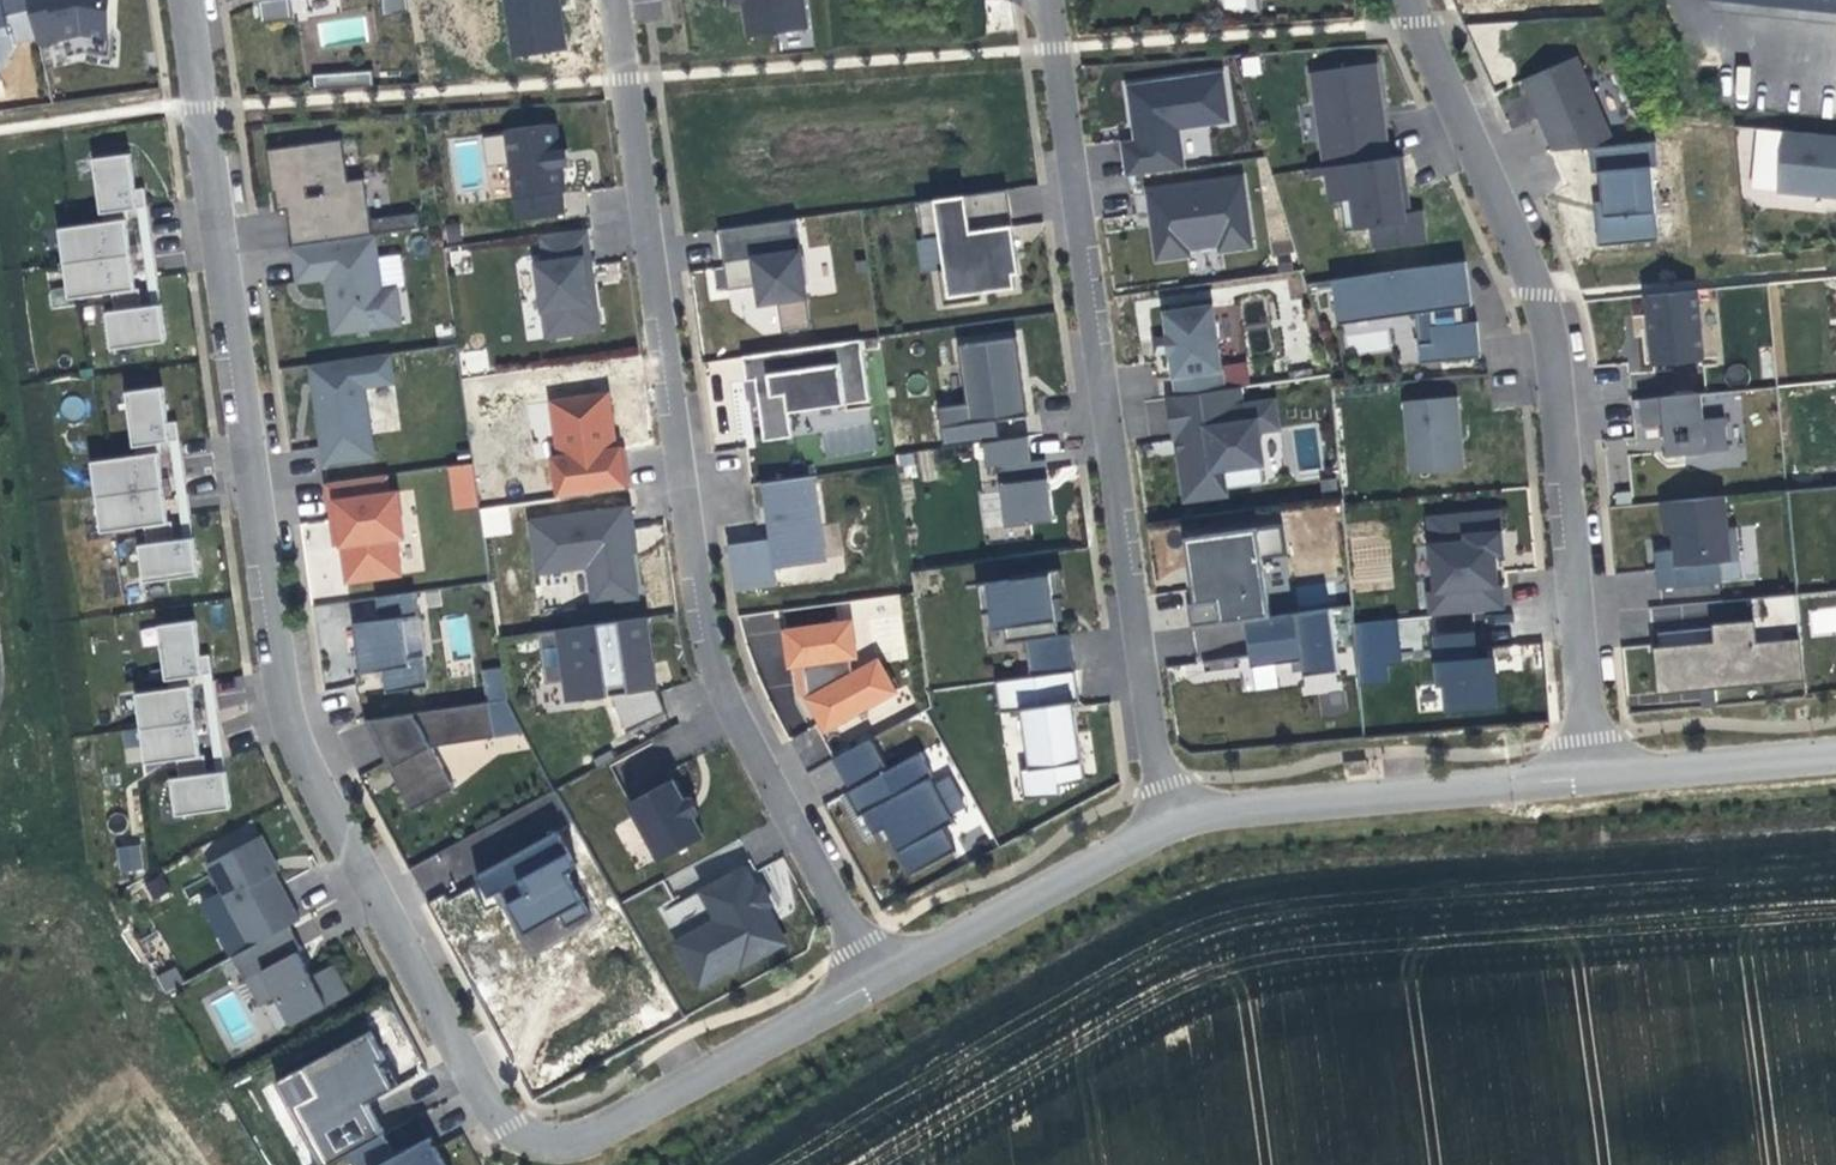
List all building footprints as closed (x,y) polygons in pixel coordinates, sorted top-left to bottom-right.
[(16,43),(15,40),(13,32),(35,27),(28,0),(0,0),(0,70),(16,43)] [(111,0),(28,0),(35,27),(36,35),(38,42),(61,37),(66,57),(84,53),(108,57),(111,0)] [(261,23),(292,19),(289,0),(258,0),(261,23)] [(383,15),(408,11),(406,0),(381,0),(383,15)] [(512,57),(565,50),(558,0),(504,0),(512,57)] [(802,0),(743,0),(744,2),(749,38),(777,33),(806,29),(802,0)] [(808,0),(802,0),(806,29),(777,33),(780,55),(815,52),(808,0)] [(1218,12),(1249,10),(1248,0),(1218,0),(1218,12)] [(1835,8),(1835,0),(1752,0),(1835,8)] [(36,35),(35,27),(13,32),(15,40),(36,35)] [(1582,58),(1527,79),(1534,93),(1538,102),(1534,105),(1554,150),(1613,143),(1582,58)] [(1374,65),(1314,73),(1326,165),(1387,157),(1380,104),(1374,65)] [(371,72),(314,76),(315,90),(372,85),(371,72)] [(1224,76),(1129,89),(1133,116),(1136,142),(1123,144),(1127,176),(1183,168),(1177,128),(1229,118),(1224,76)] [(559,151),(556,125),(505,132),(516,220),(566,214),(563,192),(566,192),(562,167),(567,167),(566,159),(565,150),(559,151)] [(1781,133),(1780,189),(1835,197),(1835,138),(1781,133)] [(502,135),(485,136),(487,164),(505,162),(502,135)] [(341,142),(268,151),(273,193),(278,192),(279,202),(280,209),(289,208),(294,243),(368,233),(367,219),(362,181),(346,183),(341,142)] [(1657,142),(1589,148),(1591,171),(1603,170),(1604,184),(1606,205),(1597,206),(1598,215),(1600,244),(1660,239),(1653,167),(1660,166),(1657,142)] [(1401,155),(1311,169),(1312,177),(1327,175),(1331,202),(1342,200),(1346,230),(1373,226),(1375,246),(1424,239),(1420,213),(1410,214),(1408,203),(1406,191),(1401,155)] [(129,156),(92,161),(99,213),(124,210),(137,208),(142,208),(146,207),(144,189),(134,190),(129,156)] [(1242,177),(1149,191),(1156,238),(1159,255),(1189,251),(1187,239),(1221,234),(1223,248),(1252,244),(1242,177)] [(1006,192),(919,205),(924,240),(917,241),(922,273),(932,272),(938,309),(986,302),(984,293),(1014,289),(1012,276),(1018,275),(1013,241),(1006,192)] [(142,208),(137,208),(150,307),(155,306),(160,305),(146,207),(142,208)] [(126,222),(124,210),(99,213),(100,225),(126,222)] [(416,213),(367,219),(368,233),(375,234),(417,229),(416,213)] [(796,220),(721,231),(727,276),(729,289),(753,286),(756,308),(779,304),(783,333),(812,329),(796,220)] [(61,265),(130,256),(129,248),(126,222),(100,225),(56,230),(61,265)] [(463,243),(460,225),(447,227),(449,245),(463,243)] [(587,229),(539,237),(543,262),(534,263),(546,340),(603,331),(595,277),(587,229)] [(368,233),(294,243),(296,284),(324,279),(327,305),(331,336),(402,327),(396,285),(382,287),(375,234),(368,233)] [(131,265),(130,256),(61,265),(66,299),(110,293),(135,290),(131,265)] [(1466,261),(1335,280),(1339,323),(1416,313),(1421,361),(1481,357),(1476,322),(1433,324),(1430,312),(1471,305),(1469,291),(1466,261)] [(135,290),(110,293),(112,312),(142,308),(140,289),(135,290)] [(1697,290),(1649,294),(1651,322),(1655,361),(1676,360),(1704,357),(1703,351),(1697,290)] [(155,306),(150,307),(142,308),(112,312),(104,313),(109,351),(165,343),(160,305),(155,306)] [(1212,307),(1166,312),(1168,337),(1155,338),(1157,358),(1170,356),(1174,355),(1179,391),(1222,385),(1212,307)] [(1015,340),(959,348),(967,406),(938,410),(944,449),(984,443),(999,441),(996,421),(1026,417),(1021,384),(1015,340)] [(860,344),(743,360),(747,389),(749,400),(757,399),(763,442),(791,438),(788,413),(868,402),(860,344)] [(389,354),(307,365),(309,382),(322,470),(377,462),(366,388),(394,385),(389,354)] [(1247,362),(1225,363),(1226,384),(1248,383),(1247,362)] [(1238,388),(1169,398),(1175,439),(1177,453),(1185,503),(1228,496),(1224,470),(1263,464),(1258,430),(1277,427),(1274,401),(1240,406),(1238,388)] [(163,389),(125,394),(132,447),(157,443),(170,441),(175,441),(179,440),(177,422),(167,423),(163,389)] [(609,393),(548,402),(555,456),(549,456),(554,499),(629,489),(623,448),(616,449),(612,421),(609,393)] [(1701,394),(1641,399),(1644,428),(1665,426),(1666,438),(1667,454),(1726,449),(1723,418),(1703,420),(1701,394)] [(1456,398),(1406,403),(1412,472),(1463,467),(1459,421),(1456,398)] [(999,441),(984,443),(987,469),(996,468),(1004,529),(1053,522),(1049,487),(1045,462),(1032,464),(1028,437),(999,441)] [(175,441),(170,441),(183,540),(188,540),(193,539),(179,440),(175,441)] [(159,455),(157,443),(132,447),(134,458),(159,455)] [(917,453),(897,455),(898,466),(918,464),(917,453)] [(94,498),(163,489),(162,481),(159,455),(134,458),(90,464),(94,498)] [(472,467),(448,470),(454,510),(478,507),(472,467)] [(388,475),(323,485),(331,537),(333,550),(339,549),(344,584),(400,576),(395,540),(404,538),(398,491),(390,492),(388,475)] [(816,477),(760,485),(764,517),(768,541),(729,546),(735,593),(776,587),(773,570),(828,562),(816,477)] [(1336,478),(1319,480),(1321,497),(1338,495),(1336,478)] [(164,498),(163,489),(94,498),(99,532),(143,526),(168,523),(164,498)] [(1724,496),(1662,503),(1666,534),(1673,533),(1674,543),(1675,550),(1657,552),(1661,589),(1726,582),(1724,562),(1740,560),(1737,527),(1727,528),(1724,496)] [(984,527),(1002,524),(998,498),(980,500),(984,527)] [(507,504),(479,508),(483,537),(512,533),(507,504)] [(631,507),(529,521),(536,576),(586,569),(591,606),(640,600),(634,553),(637,553),(635,540),(631,507)] [(1500,511),(1430,516),(1436,592),(1429,593),(1431,616),(1505,610),(1503,585),(1498,585),(1496,553),(1503,552),(1502,542),(1502,532),(1500,511)] [(168,523),(143,526),(146,545),(175,541),(173,522),(168,523)] [(1192,536),(1184,537),(1194,602),(1188,604),(1192,626),(1245,621),(1268,618),(1262,559),(1287,556),(1283,524),(1192,536)] [(188,540),(183,540),(175,541),(146,545),(137,546),(142,584),(198,577),(193,539),(188,540)] [(1009,579),(975,584),(980,616),(987,615),(989,632),(1002,630),(1004,645),(1024,643),(1029,678),(1073,673),(1069,636),(1058,637),(1056,623),(1062,620),(1061,610),(1060,600),(1064,599),(1060,569),(1009,575),(1009,579)] [(1325,584),(1296,588),(1300,614),(1328,610),(1325,584)] [(415,594),(376,600),(379,622),(352,626),(359,675),(372,673),(382,672),(385,693),(426,687),(422,657),(409,659),(404,620),(418,618),(415,594)] [(1835,632),(1835,607),(1809,608),(1810,633),(1835,632)] [(1268,618),(1245,621),(1251,662),(1252,667),(1291,662),(1293,672),(1303,671),(1303,676),(1336,672),(1334,655),(1328,610),(1300,614),(1268,618)] [(1401,649),(1429,648),(1427,616),(1399,618),(1401,649)] [(1396,618),(1353,622),(1359,682),(1387,680),(1385,662),(1400,660),(1396,618)] [(646,619),(539,634),(546,684),(563,681),(566,702),(611,696),(624,728),(664,712),(655,691),(654,676),(646,619)] [(195,621),(156,626),(163,680),(189,677),(202,675),(207,674),(211,673),(208,655),(199,656),(198,647),(195,621)] [(851,621),(781,631),(787,671),(791,670),(793,683),(795,699),(802,698),(823,736),(898,695),(878,658),(851,673),(849,661),(857,660),(851,621)] [(1756,621),(1714,625),(1716,645),(1687,648),(1658,651),(1662,690),(1704,686),(1705,705),(1717,704),(1715,687),(1804,680),(1800,638),(1758,643),(1756,621)] [(1475,632),(1437,635),(1440,683),(1446,683),(1448,709),(1499,705),(1495,657),(1477,658),(1475,632)] [(501,668),(481,672),(486,704),(505,700),(501,668)] [(207,674),(202,675),(215,773),(220,772),(225,771),(211,673),(207,674)] [(1029,678),(995,683),(1000,712),(1019,709),(1029,770),(1021,771),(1025,797),(1057,792),(1056,784),(1082,780),(1073,718),(1071,704),(1078,703),(1073,673),(1029,678)] [(191,688),(189,677),(163,680),(165,691),(191,688)] [(137,730),(195,722),(194,714),(191,688),(165,691),(134,696),(137,730)] [(486,704),(364,720),(389,768),(393,774),(396,780),(412,811),(453,788),(429,745),(523,733),(505,700),(486,704)] [(196,731),(195,722),(137,730),(142,763),(175,759),(200,756),(196,731)] [(871,740),(835,759),(851,791),(846,793),(858,815),(862,813),(878,844),(886,859),(896,854),(907,876),(955,851),(942,825),(953,819),(951,815),(966,807),(950,777),(933,786),(929,779),(934,776),(922,753),(888,771),(871,740)] [(627,798),(676,776),(661,742),(612,763),(627,798)] [(609,751),(593,760),(596,767),(613,759),(609,751)] [(200,756),(175,759),(177,778),(207,774),(205,755),(200,756)] [(220,772),(215,773),(207,774),(177,778),(169,779),(174,817),(230,809),(225,771),(220,772)] [(673,779),(628,803),(660,862),(706,838),(694,814),(698,812),(694,804),(691,798),(687,800),(685,802),(673,779)] [(556,830),(473,874),(487,899),(495,894),(499,902),(502,907),(509,903),(526,934),(560,916),(567,929),(590,916),(566,871),(575,866),(556,830)] [(261,834),(208,862),(252,946),(290,926),(301,920),(275,870),(280,869),(277,865),(275,861),(261,834)] [(138,843),(115,848),(121,874),(145,869),(138,843)] [(724,880),(698,893),(701,899),(713,922),(674,942),(698,988),(741,966),(743,970),(788,946),(770,911),(774,907),(768,896),(762,885),(757,888),(746,868),(724,880)] [(290,926),(235,955),(261,1003),(278,995),(293,1023),(350,993),(335,964),(312,975),(306,963),(300,950),(302,949),(290,926)] [(166,994),(184,984),(174,966),(156,976),(166,994)] [(278,1081),(322,1164),(324,1164),(331,1161),(385,1134),(367,1100),(394,1086),(388,1076),(380,1060),(385,1058),(372,1032),(285,1077),(278,1081)] [(348,1152),(355,1164),(444,1164),(433,1143),(429,1136),(397,1153),(385,1134),(348,1152)]
